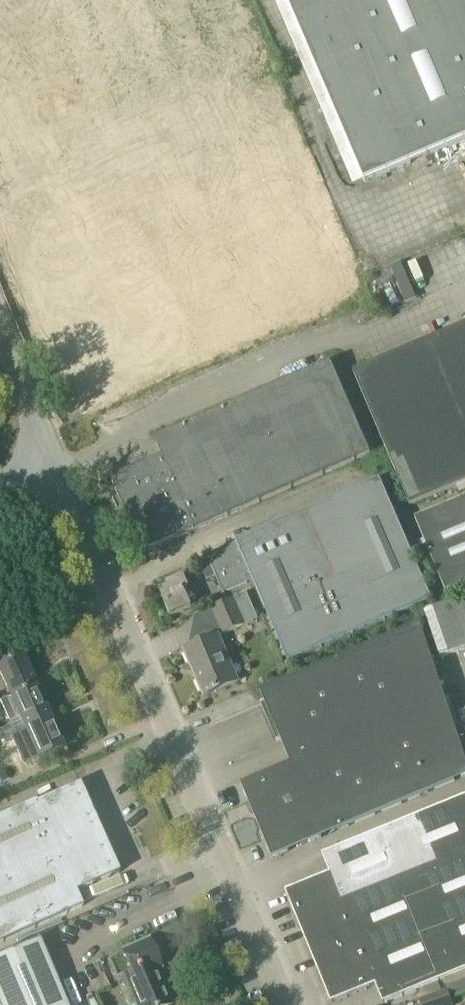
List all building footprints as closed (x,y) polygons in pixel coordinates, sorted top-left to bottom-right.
[(301,38),(364,185),(385,176),(464,142),(464,0),(285,0),(301,38)] [(264,223),(257,226),(261,237),(269,234),(264,223)] [(257,226),(250,229),(254,240),(261,237),(257,226)] [(249,230),(243,232),(247,243),(254,240),(250,229),(249,230)] [(243,232),(236,235),(240,246),(247,243),(243,232)] [(236,235),(229,238),(233,249),(240,246),(236,235)] [(229,238),(222,241),(227,252),(233,249),(229,238)] [(222,241),(215,244),(220,255),(227,252),(222,241)] [(215,244),(208,247),(213,258),(220,255),(215,244)] [(208,247),(201,250),(206,261),(213,258),(208,247)] [(195,253),(194,253),(199,264),(206,261),(201,250),(195,253)] [(194,253),(187,256),(192,267),(199,264),(194,253)] [(187,256),(180,260),(184,270),(192,267),(187,256)] [(203,271),(191,276),(195,284),(206,279),(203,271)] [(212,291),(200,296),(203,303),(215,298),(212,291)] [(220,310),(208,315),(211,322),(223,317),(220,310)] [(228,328),(216,334),(219,341),(231,336),(228,328)] [(354,375),(409,507),(464,483),(464,329),(354,375)] [(236,347),(224,352),(227,359),(239,354),(236,347)] [(163,458),(111,480),(143,553),(370,455),(330,363),(155,439),(163,458)] [(237,544),(208,556),(211,564),(201,568),(207,582),(217,577),(223,592),(252,580),(287,663),(432,602),(380,481),(244,538),(237,541),(236,542),(237,544)] [(416,521),(447,594),(464,587),(464,501),(416,521)] [(234,534),(237,541),(244,538),(241,531),(234,534)] [(184,591),(189,589),(184,577),(165,584),(167,589),(159,592),(169,617),(191,608),(184,591)] [(222,633),(257,619),(246,592),(211,607),(222,633)] [(425,613),(440,658),(464,650),(464,599),(425,613)] [(241,785),(271,858),(464,777),(464,759),(420,625),(260,691),(264,702),(261,704),(261,705),(276,742),(277,743),(277,744),(281,743),(290,764),(241,785)] [(184,648),(204,697),(237,684),(217,635),(184,648)] [(35,686),(21,654),(0,664),(0,676),(10,698),(35,686)] [(35,686),(10,698),(0,702),(9,722),(19,718),(24,728),(49,717),(35,686)] [(49,717),(24,728),(39,760),(64,748),(49,717)] [(14,733),(11,726),(0,731),(0,733),(3,739),(14,733)] [(0,816),(0,943),(81,907),(75,892),(118,873),(79,784),(36,803),(35,801),(0,816)] [(322,855),(329,874),(285,892),(329,1003),(374,985),(382,1003),(464,970),(464,798),(322,855)] [(0,957),(0,1004),(66,1004),(39,942),(40,942),(38,938),(37,939),(38,941),(0,957)] [(121,951),(123,955),(109,961),(116,977),(124,974),(136,1004),(170,1004),(156,971),(161,969),(157,960),(160,959),(155,947),(153,948),(149,940),(121,951)] [(451,998),(464,993),(464,981),(447,987),(451,998)] [(448,991),(419,1000),(421,1004),(452,1004),(448,991)]
